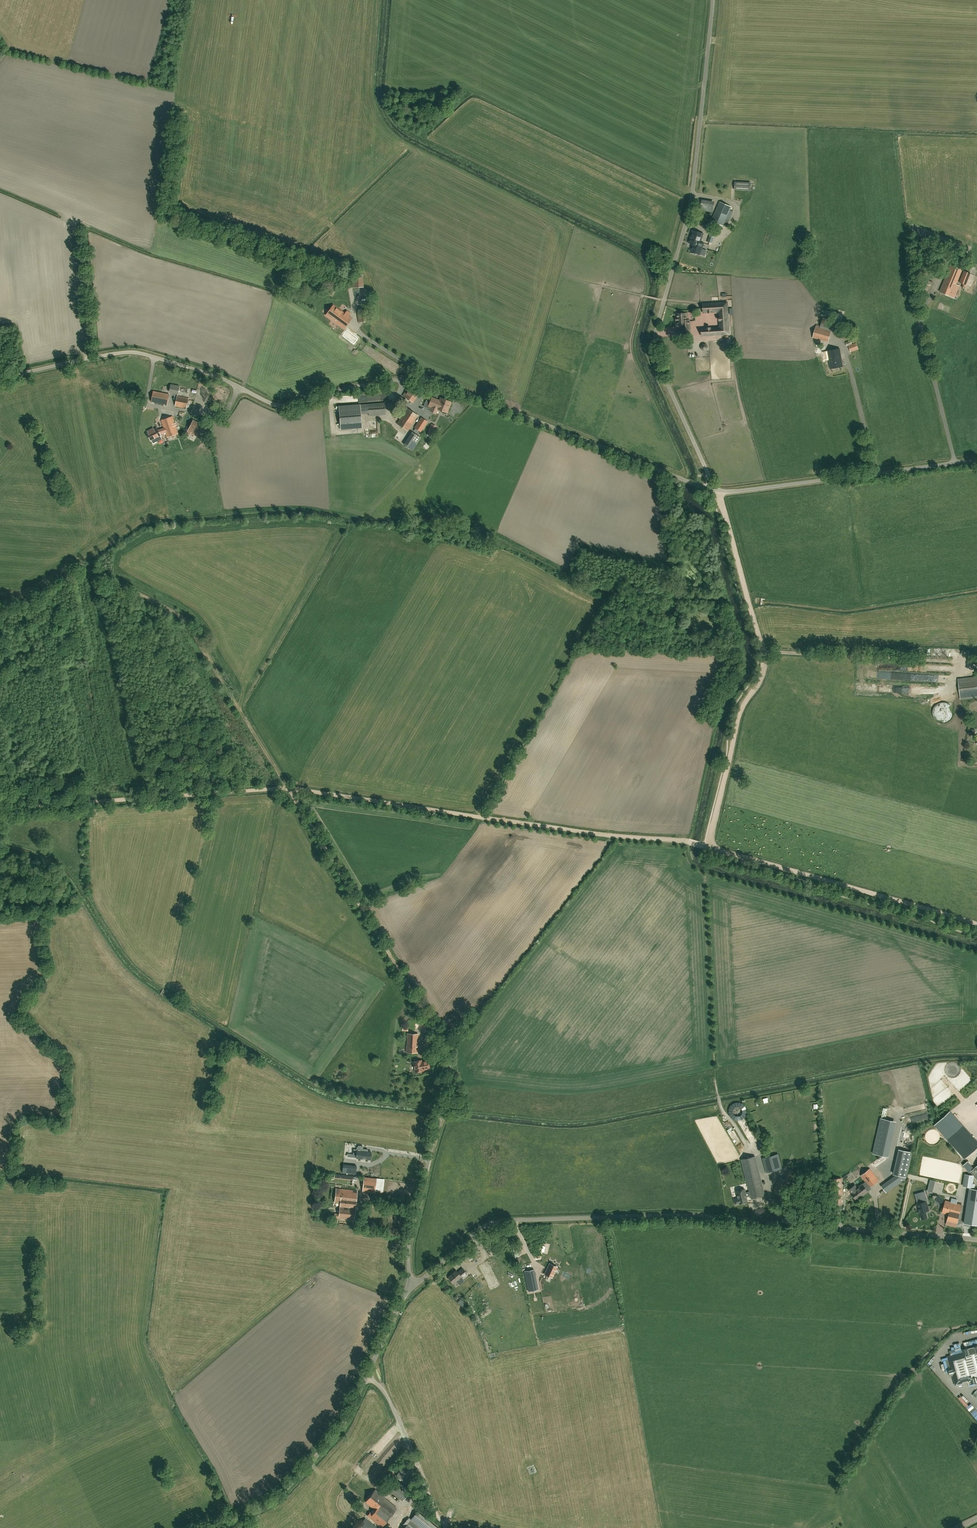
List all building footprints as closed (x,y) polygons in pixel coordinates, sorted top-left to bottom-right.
[(752,182),(736,181),(735,190),(751,190),(752,182)] [(713,212),(714,203),(702,201),(700,209),(713,212)] [(720,202),(712,220),(723,225),(731,207),(720,202)] [(692,230),(689,239),(701,243),(701,242),(704,233),(692,230)] [(701,242),(701,243),(689,239),(688,243),(693,244),(691,251),(700,254),(704,243),(701,242)] [(705,244),(701,255),(706,257),(710,245),(705,244)] [(928,262),(931,254),(933,248),(922,244),(918,259),(928,262)] [(960,273),(962,270),(950,265),(948,271),(943,283),(944,284),(941,292),(950,296),(953,288),(954,288),(960,273)] [(970,275),(971,273),(964,270),(963,274),(959,282),(963,284),(961,287),(965,288),(970,275)] [(352,288),(364,287),(363,275),(351,275),(352,288)] [(929,294),(933,282),(923,278),(919,289),(929,294)] [(299,287),(302,281),(296,279),(294,285),(299,287)] [(334,294),(337,287),(330,283),(326,291),(334,294)] [(701,329),(701,335),(729,334),(727,302),(703,304),(703,312),(721,311),(722,327),(701,329)] [(344,328),(352,318),(349,316),(351,313),(347,311),(345,313),(333,305),(326,315),(344,328)] [(369,321),(368,309),(357,310),(358,322),(369,321)] [(688,313),(687,313),(677,314),(677,317),(677,318),(677,321),(678,321),(678,325),(682,325),(682,331),(690,330),(689,320),(686,320),(686,313),(688,313)] [(816,327),(813,338),(828,342),(831,331),(834,321),(823,318),(820,328),(816,327)] [(846,342),(847,346),(849,345),(851,352),(859,349),(856,342),(852,343),(850,340),(846,342)] [(830,368),(843,366),(840,348),(827,351),(830,368)] [(420,392),(416,390),(409,386),(403,396),(414,403),(420,392)] [(153,391),(151,401),(167,404),(169,394),(153,391)] [(177,396),(175,406),(186,408),(188,398),(177,396)] [(436,413),(438,409),(447,413),(451,402),(441,398),(439,401),(432,397),(428,406),(432,408),(430,411),(436,413)] [(385,403),(339,406),(341,429),(362,427),(361,414),(369,413),(369,415),(386,414),(385,403)] [(408,431),(418,415),(407,408),(397,423),(408,431)] [(156,441),(162,438),(160,434),(165,432),(167,437),(178,433),(172,416),(161,420),(164,428),(158,430),(157,428),(152,430),(151,429),(147,431),(148,432),(147,433),(151,441),(155,439),(156,441)] [(421,432),(428,422),(421,418),(415,428),(421,432)] [(200,438),(207,426),(194,420),(187,432),(200,438)] [(429,430),(427,435),(430,436),(432,432),(433,432),(436,426),(432,424),(429,430)] [(412,432),(404,444),(412,450),(421,437),(412,432)] [(976,697),(976,676),(974,677),(957,679),(960,699),(976,697)] [(425,1023),(423,1019),(418,1022),(421,1026),(424,1032),(429,1029),(425,1023)] [(408,1037),(408,1047),(407,1047),(406,1052),(417,1052),(418,1034),(408,1033),(407,1037),(408,1037)] [(428,1049),(436,1045),(432,1036),(424,1040),(428,1049)] [(415,1072),(418,1072),(420,1072),(421,1071),(423,1070),(423,1069),(430,1068),(428,1060),(422,1062),(421,1060),(413,1062),(415,1072)] [(873,1153),(883,1156),(891,1120),(881,1118),(873,1153)] [(368,1150),(358,1149),(357,1158),(370,1159),(371,1152),(368,1151),(368,1150)] [(766,1172),(783,1168),(779,1153),(762,1158),(766,1172)] [(751,1198),(765,1195),(755,1156),(741,1159),(748,1185),(749,1191),(745,1192),(744,1189),(736,1191),(738,1198),(734,1199),(735,1204),(739,1203),(748,1201),(746,1196),(750,1195),(751,1198)] [(883,1177),(891,1173),(886,1164),(878,1168),(883,1177)] [(352,1173),(353,1166),(343,1165),(342,1172),(352,1173)] [(779,1176),(773,1192),(783,1196),(789,1182),(791,1183),(795,1172),(789,1169),(784,1179),(779,1176)] [(868,1191),(866,1188),(869,1186),(870,1187),(879,1180),(870,1169),(861,1175),(866,1182),(857,1188),(855,1185),(849,1190),(851,1193),(856,1200),(868,1191)] [(383,1191),(384,1179),(364,1177),(362,1192),(375,1193),(375,1191),(383,1191)] [(841,1202),(841,1193),(843,1193),(842,1178),(831,1179),(832,1193),(833,1203),(841,1202)] [(889,1180),(881,1186),(886,1192),(894,1187),(889,1180)] [(342,1200),(356,1201),(357,1191),(336,1188),(335,1198),(342,1199),(342,1200)] [(969,1188),(964,1223),(976,1225),(976,1189),(969,1188)] [(925,1191),(918,1193),(921,1203),(917,1204),(920,1213),(922,1219),(927,1217),(925,1211),(929,1210),(926,1202),(927,1201),(925,1191)] [(354,1220),(356,1201),(342,1200),(342,1199),(335,1198),(335,1202),(340,1203),(339,1214),(335,1213),(335,1218),(354,1220)] [(949,1214),(947,1221),(957,1223),(962,1204),(945,1200),(942,1212),(949,1214)] [(512,1257),(501,1259),(501,1257),(496,1258),(498,1268),(513,1266),(512,1257)] [(550,1263),(545,1274),(552,1277),(557,1267),(550,1263)] [(463,1268),(458,1272),(456,1270),(448,1277),(453,1283),(456,1280),(461,1276),(462,1277),(467,1273),(463,1268)] [(512,1272),(499,1275),(501,1285),(521,1280),(520,1274),(519,1275),(517,1268),(512,1269),(512,1272)] [(534,1269),(526,1271),(530,1291),(538,1289),(534,1269)] [(962,1350),(962,1352),(947,1356),(948,1360),(946,1360),(950,1376),(952,1376),(955,1385),(963,1383),(962,1381),(967,1380),(967,1382),(970,1381),(971,1384),(976,1382),(976,1345),(962,1350)] [(405,1484),(415,1472),(406,1464),(396,1476),(405,1484)] [(392,1479),(396,1474),(387,1466),(383,1472),(392,1479)] [(391,1491),(403,1500),(407,1495),(412,1498),(416,1493),(411,1489),(410,1490),(398,1481),(391,1491)] [(381,1527),(397,1508),(385,1498),(385,1497),(375,1489),(366,1502),(374,1508),(371,1512),(370,1511),(367,1515),(381,1527)] [(404,1527),(438,1527),(418,1511),(411,1519),(409,1517),(402,1525),(404,1527)] [(365,1518),(358,1526),(360,1527),(378,1527),(365,1518)]
